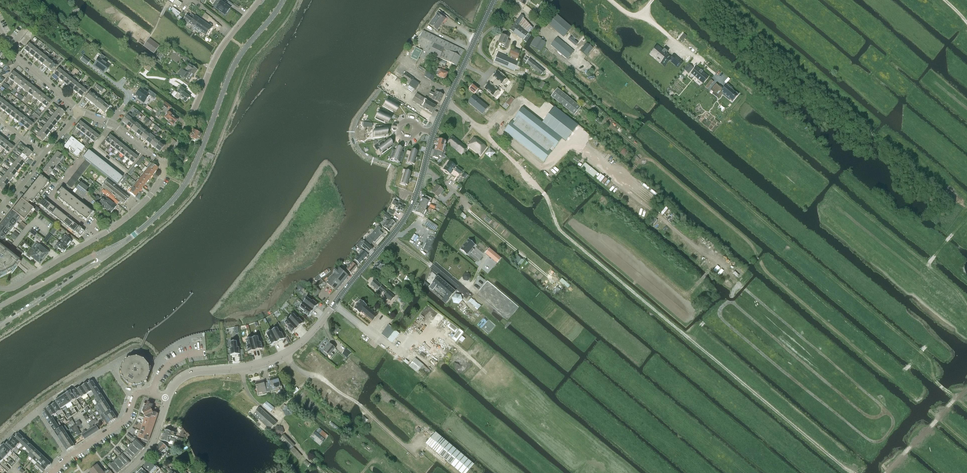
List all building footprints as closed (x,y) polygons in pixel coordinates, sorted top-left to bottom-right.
[(212,6),(216,8),(225,15),(231,8),(221,1),(221,2),(220,1),(219,0),(220,0),(219,0),(217,0),(212,6)] [(173,7),(170,11),(174,14),(174,15),(177,18),(181,13),(173,7)] [(437,30),(442,24),(444,25),(449,18),(439,11),(437,13),(438,14),(430,25),(437,30)] [(187,15),(183,19),(187,22),(186,23),(190,26),(191,25),(190,24),(195,17),(191,14),(189,17),(187,15)] [(510,30),(524,40),(526,42),(531,35),(528,34),(533,27),(523,19),(524,17),(521,14),(510,30)] [(571,28),(556,15),(548,24),(563,37),(571,28)] [(195,17),(190,24),(191,25),(195,28),(201,20),(196,16),(195,17)] [(195,28),(194,30),(201,34),(202,33),(206,36),(212,28),(201,20),(195,28)] [(456,66),(461,57),(464,50),(423,31),(415,41),(424,49),(421,56),(427,59),(429,53),(447,62),(456,66)] [(578,48),(584,41),(574,33),(568,40),(578,48)] [(498,43),(501,45),(501,46),(506,49),(510,41),(508,40),(508,38),(502,35),(501,37),(498,43)] [(536,36),(531,44),(531,46),(541,51),(546,43),(541,40),(542,39),(536,36)] [(551,45),(556,50),(567,59),(574,52),(557,37),(551,45)] [(159,46),(157,44),(155,45),(148,40),(144,46),(154,53),(159,46)] [(33,47),(34,47),(37,43),(36,42),(32,46),(29,43),(24,50),(28,53),(33,47)] [(587,43),(580,51),(587,56),(593,48),(587,43)] [(42,47),(41,47),(42,45),(41,44),(40,45),(40,46),(37,50),(34,47),(33,47),(28,53),(33,57),(38,51),(39,51),(42,47)] [(650,54),(649,55),(656,60),(656,59),(659,62),(658,62),(660,64),(660,63),(665,67),(664,66),(670,60),(672,62),(671,62),(678,68),(683,62),(680,60),(676,57),(677,56),(674,54),(672,57),(670,55),(670,56),(667,53),(668,52),(664,49),(663,50),(658,45),(657,45),(658,45),(657,46),(658,46),(651,55),(650,54),(650,55),(650,54)] [(417,61),(422,51),(416,48),(411,58),(417,61)] [(518,62),(516,61),(520,52),(512,48),(508,57),(498,53),(494,62),(514,71),(518,62)] [(596,48),(588,57),(592,59),(599,51),(596,48)] [(43,54),(43,55),(47,51),(45,50),(42,54),(39,51),(38,51),(33,57),(38,61),(43,54)] [(48,59),(51,55),(49,53),(46,57),(43,55),(43,54),(38,61),(42,65),(47,58),(48,59)] [(83,56),(80,60),(87,65),(90,61),(83,56)] [(52,62),(53,63),(56,59),(54,57),(51,61),(48,59),(47,58),(42,65),(47,68),(52,62)] [(96,62),(93,66),(104,73),(109,66),(99,58),(96,61),(96,62)] [(531,60),(527,64),(530,66),(540,74),(543,70),(543,69),(534,62),(531,60)] [(52,62),(47,68),(52,72),(57,66),(61,62),(59,61),(56,65),(53,63),(52,62)] [(438,69),(437,72),(436,71),(434,75),(437,76),(445,80),(448,73),(444,72),(445,68),(445,67),(446,64),(440,62),(439,65),(442,66),(440,70),(438,69)] [(152,68),(147,64),(144,69),(149,72),(152,68)] [(684,70),(689,73),(687,72),(691,67),(693,68),(689,64),(684,70)] [(187,73),(193,77),(197,70),(192,66),(190,65),(187,69),(189,70),(187,73)] [(63,72),(64,73),(67,69),(65,67),(62,71),(59,68),(54,75),(58,78),(63,72)] [(696,67),(691,73),(703,83),(708,77),(696,67)] [(184,77),(190,81),(193,77),(187,73),(181,69),(178,74),(183,78),(184,77)] [(13,82),(18,75),(13,71),(8,78),(8,77),(5,81),(7,83),(10,79),(13,81),(13,82)] [(68,76),(69,76),(72,72),(70,71),(67,75),(64,73),(63,72),(58,78),(63,82),(68,76)] [(497,71),(493,77),(496,79),(493,82),(498,86),(500,83),(503,86),(508,80),(497,71)] [(424,76),(427,78),(432,81),(435,77),(427,72),(424,76)] [(410,84),(409,85),(414,89),(415,90),(419,84),(413,80),(414,79),(405,73),(402,78),(410,84)] [(18,85),(23,79),(18,75),(13,82),(13,81),(10,85),(11,86),(14,83),(17,85),(18,85)] [(73,80),(76,76),(75,75),(71,79),(69,76),(68,76),(63,82),(67,86),(73,80)] [(23,89),(28,83),(23,79),(18,85),(17,85),(14,89),(16,90),(19,86),(22,89),(23,89)] [(77,83),(78,84),(81,80),(79,79),(76,82),(73,80),(67,86),(72,90),(77,83)] [(82,87),(83,88),(86,84),(84,82),(81,86),(78,84),(77,83),(72,90),(77,93),(82,87)] [(486,85),(484,87),(485,88),(484,88),(495,97),(499,92),(496,89),(498,86),(493,82),(491,85),(489,83),(487,85),(486,85)] [(27,93),(32,86),(28,83),(23,89),(22,89),(19,93),(21,94),(24,90),(27,92),(27,93)] [(716,84),(710,90),(711,90),(712,89),(714,92),(713,93),(719,97),(718,99),(722,95),(723,93),(730,100),(733,97),(734,96),(736,93),(738,95),(732,89),(726,85),(723,89),(719,86),(716,84)] [(474,94),(479,89),(473,85),(469,90),(474,94)] [(32,96),(37,90),(32,86),(27,93),(27,92),(24,96),(25,98),(29,94),(31,96),(32,96)] [(82,87),(77,93),(82,98),(87,91),(90,88),(89,86),(85,90),(83,88),(82,87)] [(174,91),(172,94),(172,95),(175,97),(178,100),(180,98),(186,103),(190,97),(184,93),(185,90),(182,88),(180,90),(178,93),(175,91),(174,91)] [(557,88),(551,96),(574,115),(581,107),(557,88)] [(141,89),(136,95),(139,97),(138,99),(144,103),(149,96),(154,99),(157,95),(149,90),(147,93),(141,89)] [(37,100),(42,94),(37,90),(32,96),(31,96),(28,100),(30,101),(33,97),(36,100),(37,100)] [(90,102),(95,96),(90,92),(85,98),(90,102)] [(430,92),(429,94),(434,96),(432,99),(440,103),(443,95),(435,92),(434,94),(430,92)] [(41,104),(47,97),(42,94),(37,100),(36,100),(33,104),(35,105),(38,101),(41,103),(41,104)] [(432,114),(434,110),(436,107),(427,101),(427,100),(425,99),(424,99),(417,94),(412,101),(420,106),(420,107),(432,114)] [(468,103),(482,114),(488,107),(474,95),(468,103)] [(94,106),(100,99),(95,96),(90,102),(94,106)] [(5,102),(8,98),(7,97),(4,101),(1,98),(0,98),(0,107),(5,102)] [(41,104),(41,103),(38,107),(40,109),(43,105),(46,108),(51,101),(47,97),(41,104)] [(385,102),(382,106),(393,113),(393,111),(396,113),(400,107),(396,105),(397,102),(390,98),(389,101),(388,100),(386,103),(385,102)] [(99,109),(104,103),(100,99),(94,106),(99,109)] [(10,106),(13,102),(11,100),(8,104),(5,102),(0,107),(0,108),(4,112),(10,105),(10,106)] [(104,103),(99,109),(104,113),(106,111),(108,113),(112,107),(110,105),(109,107),(104,103)] [(14,109),(15,109),(18,106),(16,104),(13,108),(10,106),(10,105),(4,112),(9,115),(14,109)] [(55,113),(61,118),(65,113),(59,108),(55,104),(53,106),(57,109),(55,112),(55,113)] [(566,141),(578,126),(554,107),(542,123),(563,139),(566,141)] [(19,113),(22,109),(21,108),(18,112),(15,109),(14,109),(9,115),(14,119),(19,113)] [(542,123),(523,108),(515,118),(517,120),(514,123),(512,121),(504,131),(544,162),(563,139),(542,123)] [(55,113),(55,112),(51,109),(50,111),(54,114),(51,117),(51,118),(57,123),(61,118),(55,113)] [(378,114),(376,119),(385,124),(386,122),(388,123),(391,117),(388,116),(389,113),(382,110),(381,113),(379,112),(379,114),(378,114)] [(24,116),(24,117),(27,113),(25,112),(22,115),(19,113),(14,119),(19,123),(24,116)] [(178,120),(172,115),(168,112),(164,117),(168,120),(169,119),(172,122),(171,123),(173,126),(175,124),(178,120)] [(51,118),(51,117),(47,114),(46,116),(50,119),(48,122),(47,122),(54,127),(57,123),(51,118)] [(28,120),(29,120),(32,117),(30,115),(27,119),(24,117),(24,116),(19,123),(23,126),(28,120)] [(127,126),(133,119),(128,115),(123,122),(127,126)] [(23,126),(28,130),(33,124),(34,124),(37,120),(35,119),(32,123),(29,120),(28,120),(23,126)] [(47,122),(48,122),(44,119),(42,120),(46,123),(44,126),(43,127),(50,132),(54,127),(47,122)] [(132,129),(137,123),(133,119),(127,126),(132,129)] [(79,131),(80,132),(85,125),(80,121),(75,128),(74,127),(71,131),(73,133),(76,129),(79,131)] [(43,127),(44,126),(40,123),(39,125),(43,128),(40,131),(40,132),(46,137),(50,132),(43,127)] [(137,133),(142,127),(137,123),(132,129),(137,133)] [(84,135),(90,129),(85,125),(80,132),(79,131),(76,135),(78,137),(81,133),(84,135)] [(374,131),(373,131),(373,138),(385,137),(385,135),(388,135),(387,128),(384,128),(384,126),(375,126),(375,129),(374,129),(374,131)] [(141,137),(146,131),(142,127),(137,133),(141,137)] [(40,132),(40,131),(36,128),(35,130),(39,133),(36,137),(42,142),(46,137),(40,132)] [(86,136),(89,139),(94,133),(90,129),(84,135),(81,139),(83,140),(86,136)] [(151,134),(146,131),(141,137),(146,141),(151,134)] [(198,142),(201,134),(194,131),(191,138),(188,137),(186,142),(191,144),(192,142),(193,139),(198,142)] [(91,140),(94,143),(99,136),(94,133),(89,139),(86,143),(87,144),(91,140)] [(158,135),(156,134),(155,135),(152,133),(151,134),(146,141),(151,144),(156,138),(158,135)] [(109,145),(114,139),(109,135),(105,141),(104,141),(101,145),(103,146),(106,143),(109,145)] [(447,143),(456,150),(462,144),(453,136),(447,143)] [(84,147),(77,142),(71,137),(63,147),(77,157),(84,147)] [(473,137),(467,145),(481,155),(486,147),(473,137)] [(160,139),(158,140),(156,138),(151,144),(156,148),(161,142),(162,140),(160,139)] [(119,143),(118,142),(114,139),(109,145),(106,149),(108,150),(111,146),(114,149),(119,143)] [(385,139),(374,147),(377,151),(379,150),(382,155),(392,148),(391,146),(393,145),(390,139),(386,141),(385,139)] [(438,139),(436,146),(444,149),(446,142),(438,139)] [(3,149),(4,150),(9,143),(4,140),(0,145),(0,147),(3,149)] [(165,146),(161,142),(156,148),(160,152),(162,150),(164,147),(165,146)] [(9,154),(14,147),(9,143),(4,150),(3,149),(0,153),(2,155),(5,151),(9,154)] [(119,153),(124,146),(119,143),(114,149),(111,153),(112,154),(115,150),(118,152),(119,153)] [(462,144),(456,150),(462,155),(464,152),(465,153),(467,151),(465,150),(467,148),(462,144)] [(22,153),(28,158),(32,153),(26,148),(22,145),(20,146),(25,150),(22,153)] [(124,156),(128,150),(124,146),(119,153),(118,152),(115,156),(117,158),(120,154),(123,156),(124,156)] [(393,151),(390,157),(392,158),(392,159),(395,160),(394,161),(400,163),(404,153),(402,152),(403,149),(397,147),(395,152),(393,151)] [(624,148),(619,153),(625,158),(629,153),(624,148)] [(22,153),(18,150),(17,151),(21,154),(19,157),(18,158),(24,163),(28,158),(22,153)] [(117,185),(122,178),(89,151),(88,150),(82,158),(117,185)] [(128,160),(133,154),(128,150),(124,156),(123,156),(120,160),(122,161),(125,158),(128,160)] [(441,157),(442,154),(440,152),(435,150),(433,157),(438,159),(439,156),(441,157)] [(407,151),(406,155),(408,156),(406,163),(412,165),(412,164),(414,164),(415,160),(417,161),(417,160),(418,158),(416,157),(418,153),(412,151),(411,152),(407,151)] [(61,161),(64,157),(57,152),(53,157),(60,162),(59,163),(63,166),(65,164),(61,161)] [(18,158),(19,157),(14,154),(13,156),(17,159),(15,162),(14,163),(21,167),(24,163),(18,158)] [(133,164),(138,158),(133,154),(128,160),(125,164),(126,165),(129,161),(133,164)] [(57,166),(59,163),(60,162),(53,157),(50,162),(56,167),(60,170),(61,169),(57,166)] [(14,163),(15,162),(11,159),(9,160),(14,164),(11,167),(17,172),(21,167),(14,163)] [(449,161),(443,169),(450,175),(454,169),(456,171),(455,171),(460,175),(463,171),(458,168),(457,169),(455,167),(456,166),(449,161)] [(53,170),(56,167),(50,162),(46,166),(52,172),(56,175),(57,173),(53,170)] [(148,169),(154,174),(158,169),(151,163),(149,165),(151,166),(148,169)] [(17,172),(11,167),(7,164),(6,165),(10,169),(7,172),(13,177),(17,172)] [(50,175),(52,172),(46,166),(42,171),(48,176),(48,177),(52,180),(54,178),(50,175)] [(7,172),(3,168),(2,170),(6,173),(4,176),(3,177),(9,182),(13,177),(7,172)] [(154,174),(148,169),(147,168),(143,172),(150,178),(154,174)] [(403,174),(400,184),(405,186),(406,185),(407,185),(408,181),(410,182),(411,181),(411,179),(410,178),(411,173),(406,172),(406,170),(403,169),(401,174),(403,174)] [(139,177),(146,183),(150,178),(143,172),(139,177)] [(3,177),(4,176),(0,174),(0,176),(2,178),(0,181),(0,182),(6,186),(9,182),(3,177)] [(30,188),(39,194),(48,182),(40,176),(30,188)] [(73,176),(69,181),(74,185),(78,180),(73,176)] [(136,182),(143,188),(146,183),(139,177),(136,182)] [(104,189),(120,202),(124,205),(129,198),(107,180),(102,187),(104,189)] [(71,189),(74,185),(69,181),(66,185),(71,189)] [(132,186),(139,192),(143,188),(136,182),(132,186)] [(75,189),(72,192),(73,192),(75,194),(82,200),(87,193),(85,192),(88,188),(80,183),(75,189)] [(438,198),(444,191),(437,185),(431,192),(438,198)] [(130,193),(135,197),(139,192),(132,186),(130,188),(132,190),(130,193)] [(31,203),(39,194),(30,188),(21,200),(27,204),(29,202),(30,202),(31,203)] [(86,221),(92,213),(61,188),(57,193),(59,195),(57,198),(86,221)] [(113,201),(117,204),(118,205),(120,202),(104,189),(102,192),(106,195),(110,198),(112,200),(113,201)] [(102,199),(98,205),(102,208),(105,204),(108,200),(110,198),(106,195),(104,197),(103,195),(101,198),(102,199)] [(422,198),(420,203),(427,206),(429,202),(430,202),(432,199),(425,196),(424,199),(422,198)] [(37,213),(38,211),(39,210),(32,204),(30,207),(27,204),(21,200),(12,211),(21,218),(24,221),(33,209),(37,213)] [(44,200),(40,206),(46,210),(50,205),(44,200)] [(113,201),(112,200),(111,202),(108,200),(105,204),(113,211),(117,207),(115,206),(117,204),(113,201)] [(395,206),(394,208),(403,212),(405,208),(397,204),(397,203),(394,201),(392,204),(395,206)] [(110,214),(113,211),(105,204),(102,208),(110,214)] [(50,205),(46,210),(51,215),(56,209),(50,205)] [(56,209),(51,215),(57,219),(61,213),(56,209)] [(17,223),(21,218),(12,211),(8,216),(17,223)] [(61,213),(57,219),(63,224),(67,218),(61,213)] [(13,227),(17,223),(8,216),(4,220),(13,227)] [(67,218),(63,224),(68,228),(73,222),(67,218)] [(428,219),(424,224),(425,224),(435,231),(438,227),(438,226),(428,219)] [(10,232),(13,227),(4,220),(1,225),(10,232)] [(73,222),(68,228),(74,232),(78,227),(73,222)] [(386,222),(382,226),(385,228),(389,232),(392,228),(386,222)] [(10,232),(1,225),(0,226),(0,232),(6,237),(10,232)] [(376,229),(365,242),(369,246),(373,242),(375,243),(383,234),(380,231),(382,229),(379,226),(376,229)] [(78,227),(74,232),(80,237),(84,232),(78,227)] [(60,242),(67,248),(72,242),(69,240),(70,239),(68,237),(65,235),(63,237),(63,238),(60,242)] [(469,240),(460,249),(467,255),(470,252),(471,253),(474,250),(472,248),(475,245),(469,240)] [(362,243),(361,246),(362,247),(368,253),(372,249),(369,246),(365,242),(364,241),(362,243)] [(63,253),(67,248),(60,242),(59,244),(58,243),(56,246),(58,248),(57,248),(63,253)] [(35,251),(44,259),(47,255),(48,253),(39,246),(35,251)] [(1,248),(0,247),(0,278),(11,273),(12,274),(19,265),(20,263),(1,248)] [(489,248),(485,253),(497,263),(501,258),(489,248)] [(41,262),(41,263),(44,259),(35,251),(30,257),(39,264),(41,262)] [(363,251),(359,256),(363,261),(368,255),(363,251)] [(522,259),(517,255),(513,260),(517,264),(522,259)] [(359,266),(363,261),(359,256),(354,262),(359,266)] [(385,266),(379,261),(373,268),(378,273),(385,266)] [(347,270),(351,274),(357,267),(353,263),(347,270)] [(335,270),(327,277),(330,280),(327,284),(336,291),(348,277),(339,269),(337,272),(335,270)] [(430,286),(429,287),(433,290),(436,287),(438,289),(440,291),(449,299),(455,291),(438,276),(432,284),(430,286)] [(381,294),(383,292),(386,294),(385,296),(391,301),(394,297),(374,280),(371,285),(377,291),(381,294)] [(557,287),(552,292),(557,296),(560,294),(558,292),(560,290),(557,287)] [(455,294),(452,298),(453,303),(459,304),(462,300),(461,295),(455,294)] [(303,303),(313,311),(318,304),(312,300),(311,301),(307,298),(303,303)] [(471,298),(468,301),(476,308),(475,308),(478,310),(481,306),(479,304),(478,305),(471,298)] [(361,300),(354,308),(360,313),(362,311),(373,321),(377,315),(366,306),(367,305),(361,300)] [(309,317),(313,311),(303,303),(299,308),(304,311),(303,312),(309,317)] [(462,314),(472,323),(477,318),(467,309),(462,314)] [(289,319),(298,328),(303,323),(298,318),(297,319),(293,315),(289,319)] [(292,334),(298,328),(289,319),(284,323),(288,327),(287,328),(292,334)] [(381,335),(391,343),(399,333),(389,325),(381,335)] [(272,331),(278,342),(285,339),(281,332),(280,333),(277,328),(272,331)] [(271,346),(278,342),(272,331),(266,334),(269,339),(267,339),(271,346)] [(252,338),(255,351),(263,349),(261,342),(259,342),(258,337),(252,338)] [(248,353),(255,351),(252,338),(246,340),(247,345),(246,346),(248,353)] [(237,340),(230,340),(231,348),(229,348),(230,355),(240,354),(239,347),(237,347),(237,340)] [(329,343),(323,351),(332,358),(334,355),(332,353),(335,348),(329,343)] [(342,354),(347,359),(351,353),(346,349),(342,354)] [(134,386),(135,386),(142,385),(143,384),(146,381),(148,380),(150,373),(149,365),(144,360),(137,357),(130,358),(124,363),(121,370),(122,378),(127,384),(134,386)] [(424,378),(430,371),(415,359),(409,366),(424,378)] [(268,385),(270,391),(271,391),(271,393),(282,390),(279,378),(278,378),(270,380),(271,385),(268,385),(268,382),(268,383),(268,385)] [(92,391),(94,395),(99,392),(92,381),(88,384),(92,391)] [(262,392),(263,393),(270,391),(268,385),(268,383),(264,383),(264,381),(255,384),(258,393),(262,392)] [(87,394),(92,391),(88,384),(87,383),(82,386),(87,394)] [(81,397),(82,398),(87,394),(82,386),(77,390),(81,397)] [(76,400),(81,397),(77,390),(76,389),(71,392),(76,400)] [(71,403),(76,400),(71,392),(71,391),(65,394),(71,403)] [(94,395),(99,403),(104,400),(99,392),(94,395)] [(60,398),(66,406),(71,403),(65,394),(60,398)] [(61,409),(66,406),(60,398),(55,401),(56,403),(56,402),(61,409)] [(97,405),(100,409),(107,404),(104,400),(99,403),(97,405)] [(267,401),(263,405),(271,412),(274,408),(267,401)] [(51,406),(56,414),(62,410),(61,409),(56,402),(56,403),(51,406)] [(145,417),(138,438),(141,439),(141,440),(143,442),(147,443),(148,441),(158,414),(154,413),(153,413),(151,408),(152,408),(153,404),(147,402),(146,405),(144,404),(141,412),(142,412),(145,417)] [(107,404),(100,409),(103,414),(110,409),(107,404)] [(284,404),(280,408),(282,410),(286,416),(292,414),(293,408),(287,405),(286,406),(284,404)] [(52,417),(56,414),(51,406),(46,409),(47,411),(52,417)] [(260,408),(253,415),(259,420),(257,423),(260,425),(262,423),(270,430),(277,423),(260,408)] [(110,409),(103,414),(106,419),(113,414),(110,409)] [(43,414),(49,424),(54,421),(52,417),(47,411),(43,414)] [(113,414),(106,419),(109,423),(117,419),(113,414)] [(54,421),(49,424),(55,432),(62,427),(59,423),(57,424),(54,421)] [(78,424),(71,428),(74,433),(79,430),(77,427),(79,426),(81,424),(80,422),(78,424)] [(275,435),(280,436),(284,432),(283,427),(277,426),(273,430),(275,435)] [(55,432),(58,437),(65,432),(62,427),(55,432)] [(316,432),(311,438),(320,446),(325,440),(328,436),(319,428),(316,432)] [(65,432),(58,437),(61,442),(68,437),(65,432)] [(428,442),(465,472),(467,472),(474,465),(435,433),(428,442)] [(20,443),(20,444),(23,447),(28,442),(19,434),(15,438),(20,443)] [(16,448),(20,444),(20,443),(15,438),(13,437),(9,441),(16,448)] [(68,437),(61,442),(64,446),(71,441),(68,437)] [(125,450),(126,451),(124,453),(132,461),(140,452),(145,448),(136,440),(135,439),(133,441),(134,442),(132,444),(128,449),(127,448),(125,450)] [(5,445),(11,451),(12,452),(14,454),(18,450),(16,448),(9,441),(5,445)] [(67,451),(75,446),(71,441),(64,446),(67,451)] [(25,451),(29,455),(35,449),(28,442),(23,447),(26,449),(25,451)] [(161,442),(158,445),(164,450),(166,451),(168,449),(167,447),(161,442)] [(291,450),(290,451),(299,460),(302,456),(294,447),(290,443),(287,446),(291,450)] [(11,451),(5,445),(4,444),(0,449),(7,456),(11,451)] [(156,448),(161,453),(164,450),(158,445),(156,448)] [(158,457),(161,453),(156,448),(152,452),(158,457)] [(35,449),(29,455),(33,459),(39,453),(35,449)] [(39,453),(33,459),(37,463),(43,457),(39,453)] [(109,466),(115,472),(119,472),(121,471),(130,463),(123,454),(120,456),(119,455),(117,457),(118,458),(116,460),(115,459),(113,461),(113,462),(111,464),(110,463),(108,465),(109,466)] [(37,463),(35,465),(39,469),(41,467),(47,460),(43,457),(37,463)] [(41,467),(39,469),(44,472),(45,471),(51,464),(47,460),(41,467)] [(148,461),(143,467),(150,472),(149,472),(157,472),(160,470),(156,466),(155,467),(148,461)] [(312,466),(306,461),(303,464),(310,469),(312,466)] [(292,465),(287,467),(290,472),(296,472),(292,465)]
